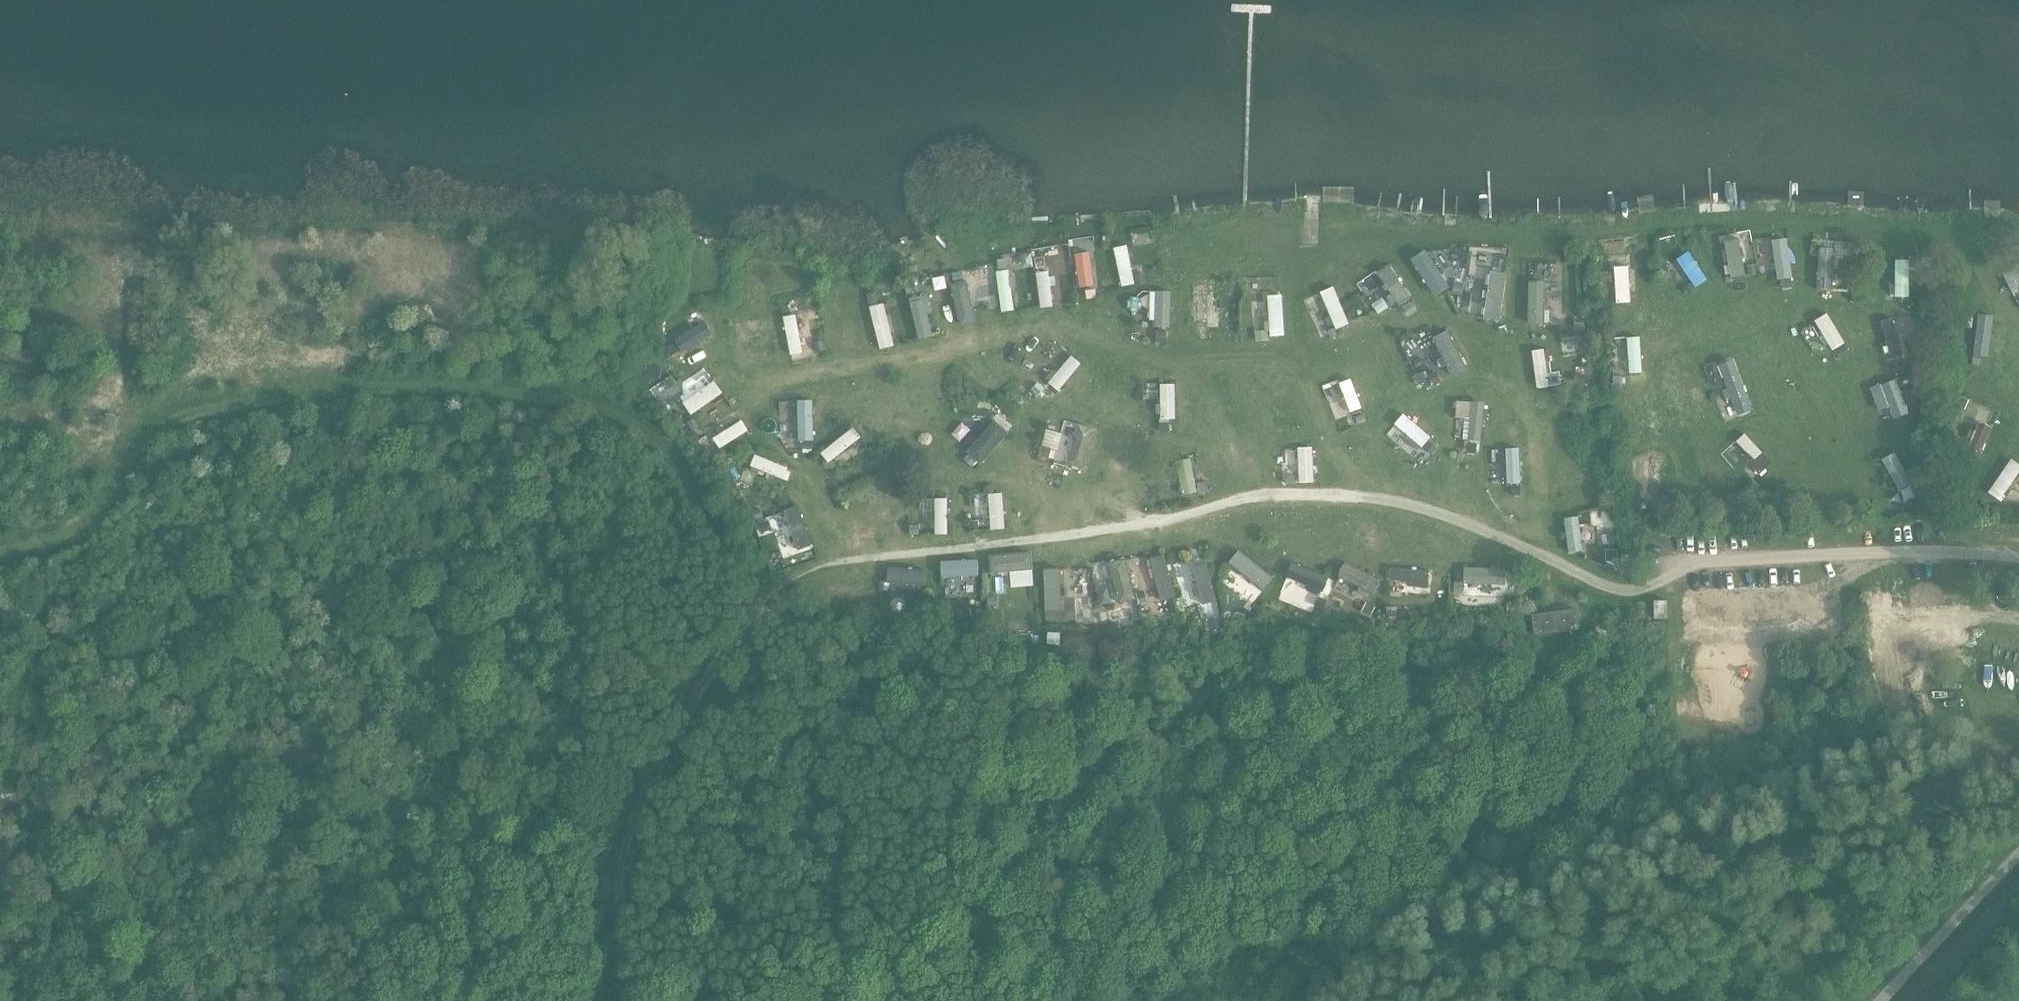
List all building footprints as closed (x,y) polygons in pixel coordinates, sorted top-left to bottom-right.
[(1746,263),(1756,261),(1750,230),(1740,232),(1746,263)] [(1779,285),(1795,284),(1790,235),(1774,237),(1779,285)] [(1759,272),(1757,262),(1745,265),(1740,236),(1726,238),(1734,277),(1759,272)] [(1822,237),(1822,245),(1837,245),(1837,252),(1854,253),(1855,239),(1822,237)] [(1131,243),(1116,244),(1120,284),(1134,283),(1131,243)] [(1820,246),(1820,288),(1836,288),(1836,246),(1820,246)] [(1427,247),(1413,257),(1436,293),(1451,284),(1427,247)] [(1696,285),(1709,277),(1690,248),(1678,257),(1696,285)] [(1079,285),(1096,283),(1092,249),(1075,251),(1079,285)] [(1487,317),(1504,318),(1507,270),(1494,269),(1495,252),(1474,251),(1473,275),(1489,276),(1487,317)] [(1896,257),(1896,295),(1911,295),(1911,257),(1896,257)] [(1043,258),(1034,259),(1036,268),(1045,266),(1043,258)] [(1006,259),(997,260),(998,269),(1007,268),(1006,259)] [(1393,262),(1360,280),(1365,290),(1380,281),(1387,294),(1375,301),(1381,311),(1411,294),(1393,262)] [(1616,264),(1617,301),(1631,301),(1630,263),(1616,264)] [(1051,268),(1037,270),(1042,305),(1056,304),(1051,268)] [(960,271),(951,274),(953,283),(962,280),(960,271)] [(1144,275),(1134,276),(1136,284),(1145,282),(1144,275)] [(1194,277),(1194,330),(1210,330),(1210,277),(1194,277)] [(1531,278),(1529,321),(1547,322),(1548,279),(1531,278)] [(912,282),(904,285),(906,294),(915,291),(912,282)] [(1454,282),(1452,294),(1460,295),(1462,283),(1454,282)] [(1336,284),(1322,289),(1337,327),(1351,322),(1336,284)] [(1155,289),(1153,325),(1172,325),(1173,289),(1155,289)] [(1271,292),(1271,334),(1285,334),(1285,292),(1271,292)] [(875,293),(867,294),(868,302),(876,301),(875,293)] [(929,293),(913,295),(917,337),(934,335),(929,293)] [(1461,293),(1460,304),(1468,306),(1469,294),(1461,293)] [(871,304),(881,347),(896,343),(886,300),(871,304)] [(1315,312),(1319,330),(1335,327),(1331,308),(1315,312)] [(1816,318),(1832,348),(1846,341),(1830,310),(1816,318)] [(799,312),(787,313),(790,352),(803,351),(799,312)] [(1992,354),(1994,313),(1978,312),(1976,353),(1992,354)] [(1894,316),(1882,319),(1892,356),(1903,353),(1894,316)] [(707,317),(675,336),(684,350),(715,331),(707,317)] [(1435,334),(1453,373),(1469,366),(1451,327),(1435,334)] [(1156,330),(1156,342),(1164,342),(1165,330),(1156,330)] [(1582,331),(1563,334),(1566,354),(1585,351),(1582,331)] [(1268,332),(1256,332),(1256,341),(1268,340),(1268,332)] [(1628,356),(1628,370),(1643,370),(1642,335),(1615,335),(1616,356),(1628,356)] [(821,341),(814,342),(815,352),(823,351),(821,341)] [(667,348),(663,350),(668,357),(670,356),(678,351),(674,344),(667,348)] [(1561,370),(1550,371),(1547,346),(1534,348),(1538,385),(1562,382),(1561,370)] [(1738,415),(1756,408),(1734,355),(1719,361),(1729,386),(1727,387),(1738,415)] [(1434,373),(1427,376),(1432,386),(1440,383),(1434,373)] [(690,411),(723,394),(713,374),(680,392),(690,411)] [(1353,375),(1326,383),(1335,417),(1363,409),(1353,375)] [(1575,375),(1575,384),(1587,384),(1588,375),(1575,375)] [(670,376),(661,382),(667,390),(675,384),(670,376)] [(1896,377),(1872,384),(1879,409),(1891,405),(1894,417),(1907,414),(1896,377)] [(1160,396),(1161,382),(1148,381),(1147,396),(1160,396)] [(1178,417),(1177,381),(1162,381),(1163,417),(1178,417)] [(1037,384),(1031,390),(1037,396),(1043,389),(1037,384)] [(1957,434),(1970,439),(1965,452),(1979,458),(1999,409),(1962,394),(1956,407),(1966,412),(1957,434)] [(815,438),(815,398),(783,398),(783,420),(799,420),(799,438),(815,438)] [(1485,438),(1486,399),(1458,398),(1457,436),(1485,438)] [(1362,414),(1354,417),(1357,425),(1365,422),(1362,414)] [(744,417),(715,435),(722,446),(750,428),(744,417)] [(692,418),(686,423),(691,431),(698,426),(692,418)] [(1086,468),(1097,426),(1067,418),(1063,431),(1047,427),(1043,444),(1063,450),(1060,460),(1086,468)] [(1168,423),(1159,423),(1159,432),(1168,432),(1168,423)] [(852,427),(822,450),(831,462),(861,438),(852,427)] [(1755,457),(1764,449),(1746,431),(1737,440),(1755,457)] [(1429,441),(1424,447),(1431,453),(1436,447),(1429,441)] [(811,443),(802,443),(802,453),(811,453),(811,443)] [(874,444),(868,450),(873,456),(879,451),(874,444)] [(1315,446),(1287,446),(1287,480),(1315,480),(1315,446)] [(1494,481),(1522,480),(1522,446),(1494,446),(1494,481)] [(1041,448),(1039,457),(1048,459),(1051,450),(1041,448)] [(1897,449),(1883,457),(1899,488),(1913,481),(1897,449)] [(758,451),(752,465),(786,478),(791,465),(758,451)] [(1665,497),(1668,453),(1652,452),(1649,496),(1665,497)] [(968,455),(964,460),(971,467),(976,461),(968,455)] [(1178,458),(1183,493),(1198,490),(1193,455),(1178,458)] [(1989,490),(2001,498),(2018,472),(2018,461),(2012,456),(1989,490)] [(990,491),(990,527),(1006,527),(1006,491),(990,491)] [(950,532),(949,496),(928,496),(928,532),(950,532)] [(784,556),(814,547),(802,504),(771,512),(784,556)] [(1569,550),(1585,549),(1581,513),(1565,515),(1569,550)] [(977,522),(969,522),(969,532),(977,532),(977,522)] [(918,525),(909,526),(910,535),(918,535),(918,525)] [(1230,560),(1264,589),(1275,575),(1241,547),(1230,560)] [(1013,585),(1036,583),(1033,549),(991,553),(993,572),(1011,570),(1013,585)] [(1608,550),(1608,562),(1616,562),(1616,550),(1608,550)] [(1151,555),(1162,598),(1178,594),(1166,551),(1151,555)] [(943,575),(981,574),(980,557),(943,558),(943,575)] [(1338,589),(1375,597),(1381,572),(1343,563),(1338,589)] [(889,581),(927,583),(928,566),(890,564),(889,581)] [(1509,566),(1466,564),(1465,581),(1508,583),(1509,566)] [(1047,610),(1064,610),(1062,565),(1045,565),(1047,610)] [(1431,591),(1431,565),(1391,566),(1392,592),(1431,591)] [(1463,583),(1454,583),(1454,593),(1463,593),(1463,583)] [(1144,592),(1136,594),(1138,603),(1146,601),(1144,592)] [(997,597),(988,597),(988,607),(997,607),(997,597)] [(1318,597),(1314,607),(1322,610),(1325,600),(1318,597)] [(1654,617),(1667,617),(1667,600),(1654,600),(1654,617)] [(1255,605),(1249,614),(1256,619),(1262,610),(1255,605)] [(1387,607),(1387,617),(1395,617),(1395,607),(1387,607)] [(1532,614),(1534,634),(1579,628),(1576,609),(1532,614)] [(1218,621),(1208,623),(1210,631),(1220,629),(1218,621)]
